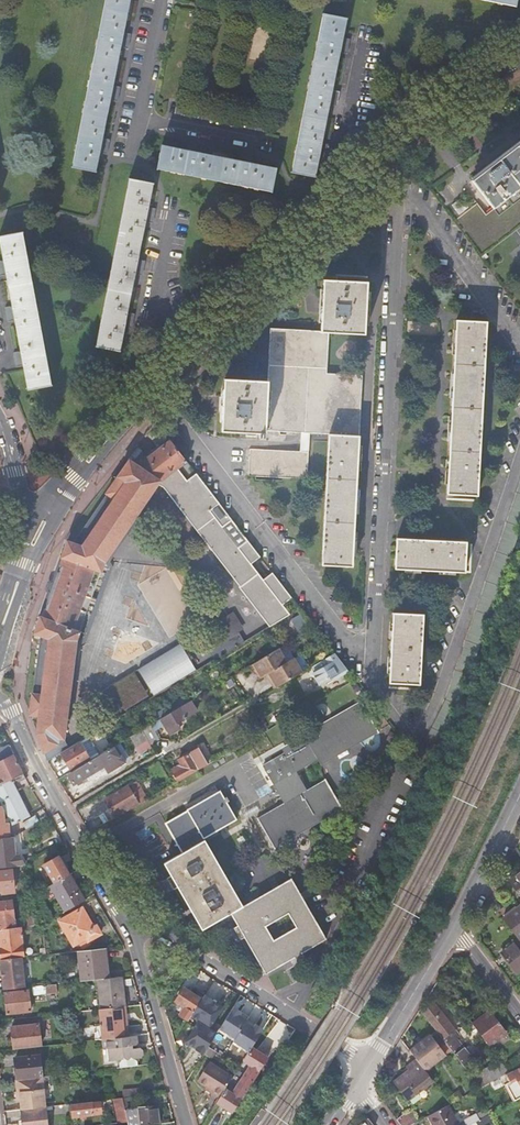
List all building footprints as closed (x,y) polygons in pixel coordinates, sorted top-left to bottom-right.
[(68,168),(95,174),(100,149),(110,97),(122,32),(129,0),(101,0),(68,168)] [(519,11),(519,0),(465,0),(519,11)] [(344,19),(319,14),(291,174),(316,178),(320,160),(330,101),(337,60),(344,19)] [(471,180),(492,208),(519,187),(519,142),(471,180)] [(166,147),(157,145),(152,171),(270,196),(275,170),(243,163),(191,152),(166,147)] [(152,186),(125,181),(95,349),(121,353),(124,337),(149,203),(152,186)] [(25,236),(1,239),(4,256),(25,370),(29,394),(54,391),(25,236)] [(367,286),(363,282),(323,279),(320,331),(364,334),(367,286)] [(477,495),(486,321),(455,319),(446,493),(477,495)] [(328,434),(321,565),(352,566),(359,436),(358,436),(360,383),(317,381),(319,340),(270,337),(268,381),(224,379),(221,431),(259,434),(259,438),(264,438),(264,434),(265,434),(265,431),(328,434)] [(37,735),(47,761),(60,753),(68,748),(64,741),(63,738),(75,641),(104,562),(157,484),(163,488),(270,626),(289,615),(211,513),(220,506),(196,474),(186,481),(176,468),(186,461),(170,441),(163,447),(159,446),(155,449),(155,453),(150,456),(147,456),(143,458),(142,462),(137,466),(126,482),(118,477),(72,543),(67,541),(61,557),(63,558),(54,581),(52,582),(49,583),(48,584),(47,586),(47,588),(47,590),(50,594),(42,617),(40,617),(34,633),(40,635),(30,714),(40,716),(37,735)] [(308,452),(249,449),(247,476),(306,479),(308,452)] [(395,538),(394,568),(464,571),(466,541),(395,538)] [(418,684),(422,613),(391,612),(388,682),(418,684)] [(219,622),(229,640),(237,635),(240,634),(244,631),(234,614),(219,622)] [(180,644),(138,670),(154,696),(196,671),(180,644)] [(270,682),(273,688),(302,671),(294,657),(287,661),(278,648),(252,663),(250,665),(253,670),(258,678),(265,674),(270,682)] [(333,653),(312,666),(315,672),(313,673),(319,683),(339,672),(341,675),(348,671),(333,653)] [(234,685),(231,679),(226,682),(229,688),(234,685)] [(306,740),(300,744),(262,765),(284,804),(258,819),(257,817),(256,818),(263,830),(274,849),(275,848),(274,846),(305,828),(340,808),(341,810),(342,809),(325,779),(324,779),(325,780),(306,791),(295,772),(317,759),(320,765),(322,764),(321,763),(376,731),(377,733),(378,733),(360,701),(359,702),(303,734),(304,737),(306,740)] [(186,717),(180,707),(141,730),(150,744),(159,738),(154,731),(164,724),(170,734),(180,728),(177,723),(186,717)] [(263,732),(255,717),(248,722),(257,736),(263,732)] [(146,740),(136,745),(140,752),(149,747),(146,740)] [(68,748),(60,753),(72,771),(91,760),(79,741),(68,748)] [(110,748),(91,760),(72,771),(67,774),(73,785),(82,779),(86,777),(104,766),(105,767),(117,760),(110,748)] [(171,770),(178,781),(207,764),(198,748),(178,760),(181,766),(179,767),(178,765),(171,770)] [(13,824),(31,814),(11,778),(24,771),(14,752),(0,760),(0,799),(3,804),(5,808),(13,824)] [(104,797),(115,817),(143,801),(132,782),(104,797)] [(201,930),(230,914),(265,975),(326,940),(291,879),(243,906),(204,838),(237,819),(227,802),(229,801),(226,796),(224,798),(220,790),(187,809),(187,811),(165,823),(182,853),(163,863),(201,930)] [(11,821),(7,822),(5,808),(3,804),(0,804),(0,836),(4,836),(12,836),(12,832),(11,821)] [(25,828),(38,821),(34,815),(22,822),(25,828)] [(16,835),(12,836),(4,836),(4,839),(0,839),(0,866),(27,863),(21,852),(17,853),(16,835)] [(43,864),(54,882),(68,874),(58,856),(43,864)] [(0,869),(0,889),(2,889),(2,893),(16,891),(14,868),(0,869)] [(54,882),(50,884),(65,911),(83,900),(68,874),(54,882)] [(42,924),(32,894),(27,895),(33,913),(26,914),(28,926),(42,924)] [(18,927),(14,898),(0,900),(0,929),(18,927)] [(519,940),(519,939),(519,906),(503,919),(519,940)] [(72,913),(59,921),(64,929),(63,930),(68,938),(69,938),(73,945),(85,938),(87,941),(100,933),(95,925),(93,927),(82,908),(72,913)] [(0,929),(0,957),(0,959),(24,956),(26,956),(23,926),(18,927),(0,929)] [(519,970),(519,942),(519,940),(501,953),(516,973),(519,970)] [(104,948),(78,951),(82,981),(97,979),(108,978),(104,948)] [(24,956),(0,959),(4,989),(27,987),(24,956)] [(108,978),(97,979),(99,996),(100,1007),(100,1009),(116,1007),(125,1006),(129,1006),(125,976),(108,978)] [(55,984),(32,986),(33,995),(39,994),(39,990),(46,989),(46,993),(56,991),(55,984)] [(193,1012),(201,999),(184,988),(175,1001),(184,1006),(178,1015),(187,1020),(191,1015),(193,1012)] [(31,989),(5,991),(7,1012),(32,1010),(31,989)] [(429,1021),(428,1021),(441,1038),(442,1039),(451,1050),(465,1068),(473,1062),(455,1038),(458,1035),(432,1002),(421,1010),(429,1021)] [(116,1007),(100,1009),(98,1009),(100,1023),(99,1023),(99,1026),(100,1026),(101,1039),(126,1036),(124,1019),(126,1019),(125,1006),(116,1007)] [(233,1040),(249,1050),(252,1046),(263,1028),(255,1024),(253,1027),(245,1021),(247,1019),(238,1014),(240,1011),(233,1006),(219,1028),(235,1038),(233,1040)] [(488,1009),(470,1022),(473,1025),(490,1013),(488,1009)] [(490,1013),(473,1025),(489,1046),(506,1033),(490,1013)] [(187,1020),(183,1027),(193,1033),(189,1038),(204,1047),(207,1042),(209,1043),(217,1030),(191,1015),(187,1020)] [(11,1025),(14,1049),(44,1046),(41,1022),(11,1025)] [(137,1043),(137,1035),(126,1036),(101,1039),(102,1048),(107,1048),(108,1061),(121,1059),(133,1058),(141,1057),(143,1054),(143,1050),(140,1048),(133,1048),(129,1046),(136,1045),(137,1043)] [(430,1035),(410,1051),(416,1059),(418,1062),(425,1070),(445,1055),(451,1050),(442,1039),(441,1038),(435,1042),(430,1035)] [(268,1056),(252,1046),(249,1050),(238,1066),(234,1074),(250,1084),(268,1056)] [(42,1053),(15,1056),(17,1077),(44,1075),(42,1053)] [(418,1062),(416,1059),(408,1067),(410,1069),(418,1062)] [(500,1060),(471,1077),(480,1088),(509,1072),(500,1060)] [(204,1089),(218,1098),(231,1077),(208,1062),(195,1083),(204,1089)] [(432,1080),(425,1070),(418,1062),(410,1069),(394,1082),(408,1099),(432,1080)] [(250,1084),(234,1074),(233,1074),(230,1079),(218,1098),(217,1101),(216,1102),(232,1112),(250,1084)] [(44,1076),(15,1080),(17,1098),(20,1098),(22,1109),(48,1106),(44,1076)] [(501,1079),(493,1083),(496,1089),(505,1085),(501,1079)] [(484,1088),(484,1089),(487,1095),(496,1089),(493,1083),(484,1088)] [(484,1089),(477,1092),(480,1098),(487,1095),(484,1089)] [(459,1091),(447,1100),(451,1104),(463,1097),(459,1091)] [(487,1095),(480,1098),(489,1114),(495,1111),(487,1095)] [(121,1098),(113,1099),(119,1123),(128,1122),(121,1098)] [(99,1100),(96,1101),(91,1101),(70,1103),(72,1116),(93,1114),(101,1113),(99,1100)] [(448,1105),(428,1116),(432,1124),(459,1124),(448,1105)] [(48,1106),(22,1109),(21,1109),(23,1124),(49,1124),(48,1106)] [(141,1124),(149,1124),(160,1124),(158,1108),(158,1106),(139,1107),(141,1124)] [(397,1121),(400,1124),(411,1124),(413,1124),(405,1114),(397,1121)]
